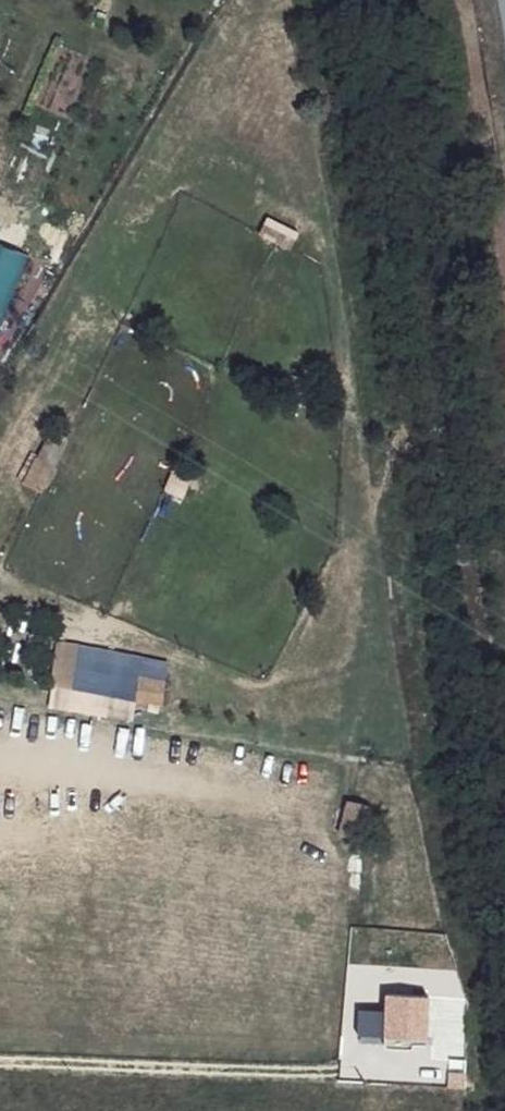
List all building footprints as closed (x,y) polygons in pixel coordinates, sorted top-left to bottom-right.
[(136,677),(132,701),(157,705),(162,682),(136,677)] [(347,803),(337,836),(355,841),(365,808),(347,803)] [(428,1032),(428,982),(383,983),(383,1032),(428,1032)]
